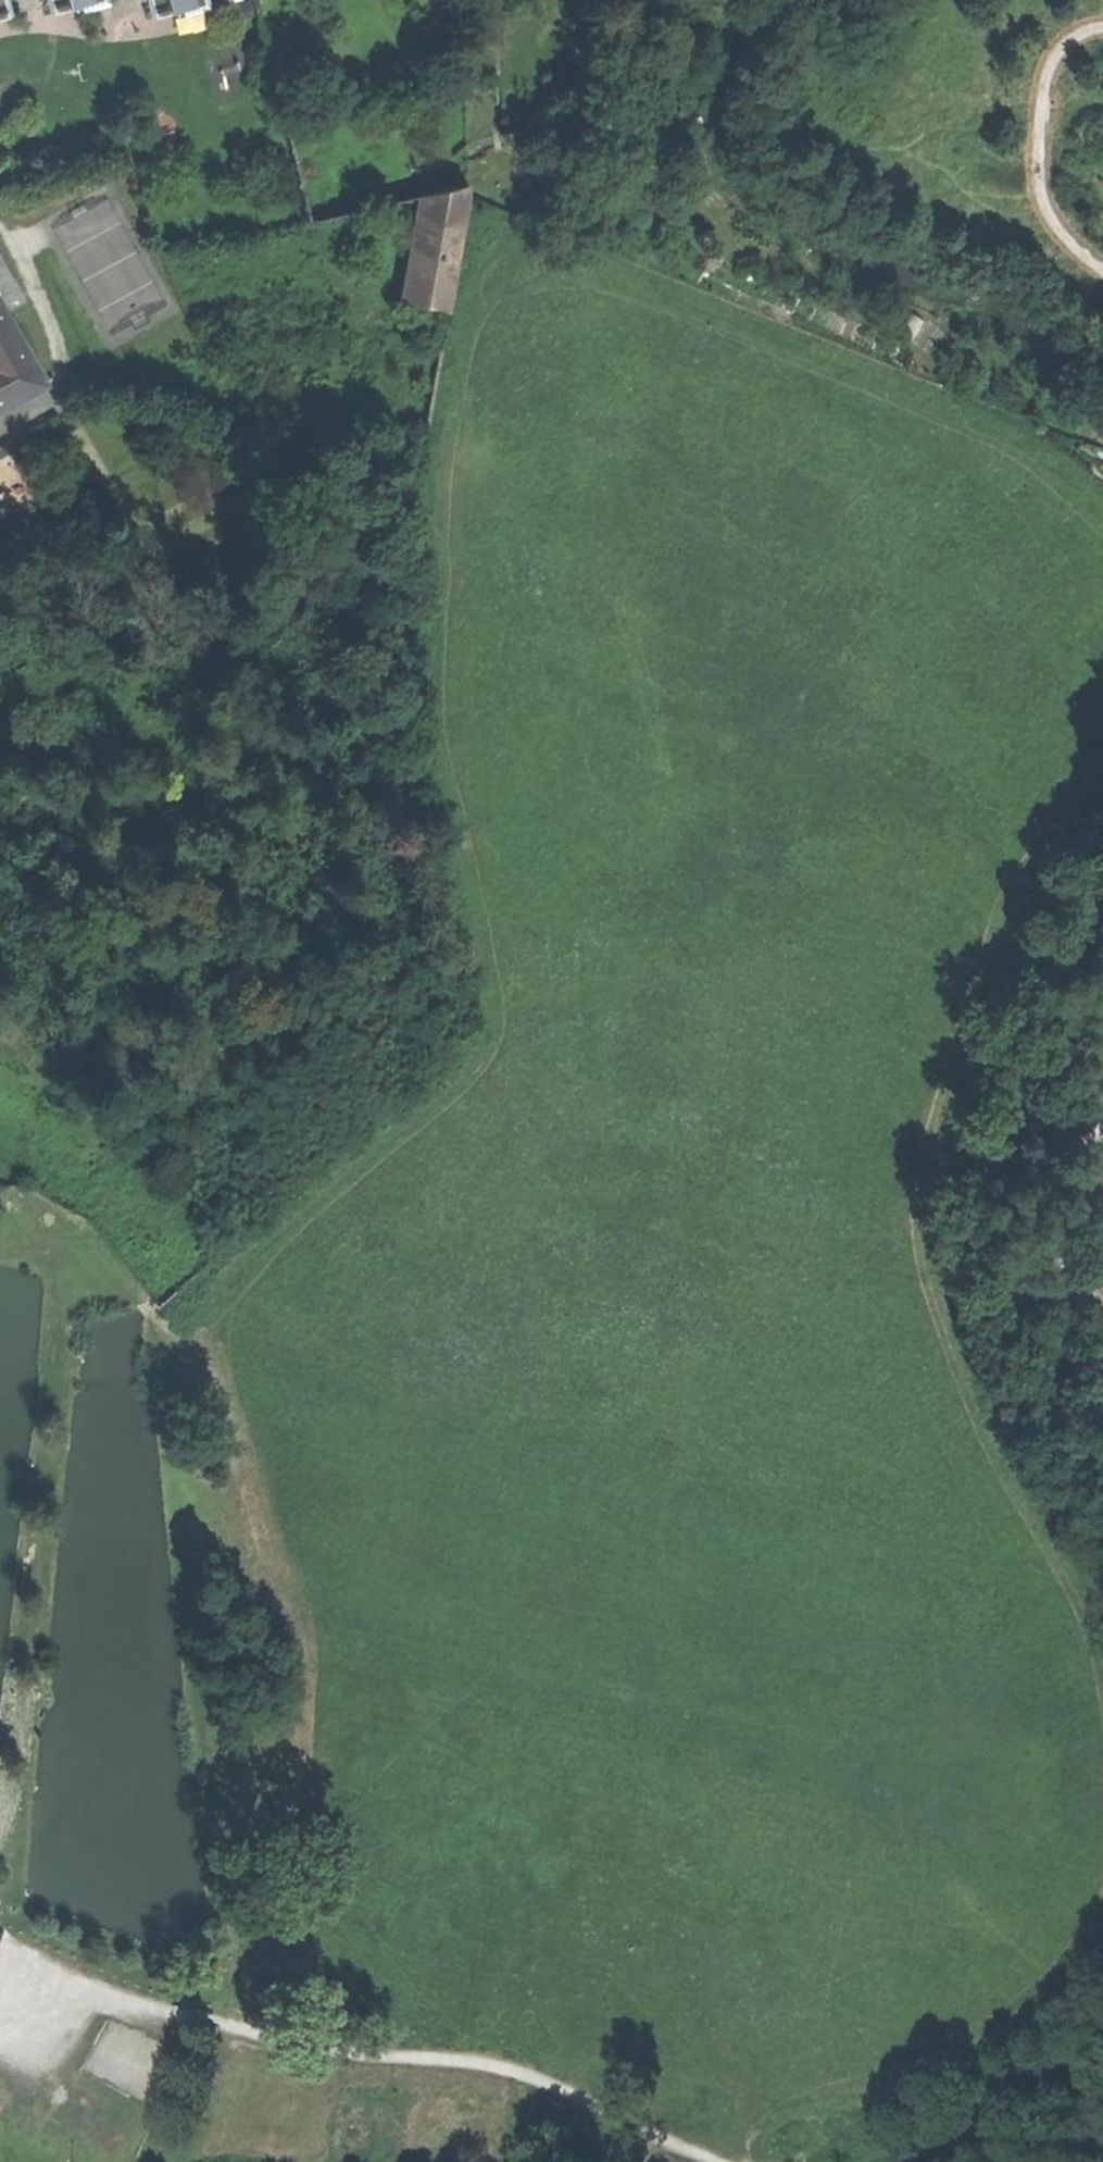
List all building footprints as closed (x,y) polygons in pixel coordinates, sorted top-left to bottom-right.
[(10,14),(6,0),(0,0),(0,17),(10,14)] [(112,3),(112,0),(52,0),(55,10),(85,3),(86,9),(112,3)] [(214,7),(212,0),(153,0),(157,15),(185,7),(187,14),(214,7)] [(399,303),(450,313),(470,200),(468,185),(418,197),(399,303)] [(102,348),(132,332),(80,239),(51,256),(102,348)] [(7,279),(6,279),(0,269),(0,306),(17,296),(7,279)] [(41,382),(0,308),(0,404),(41,382)]
